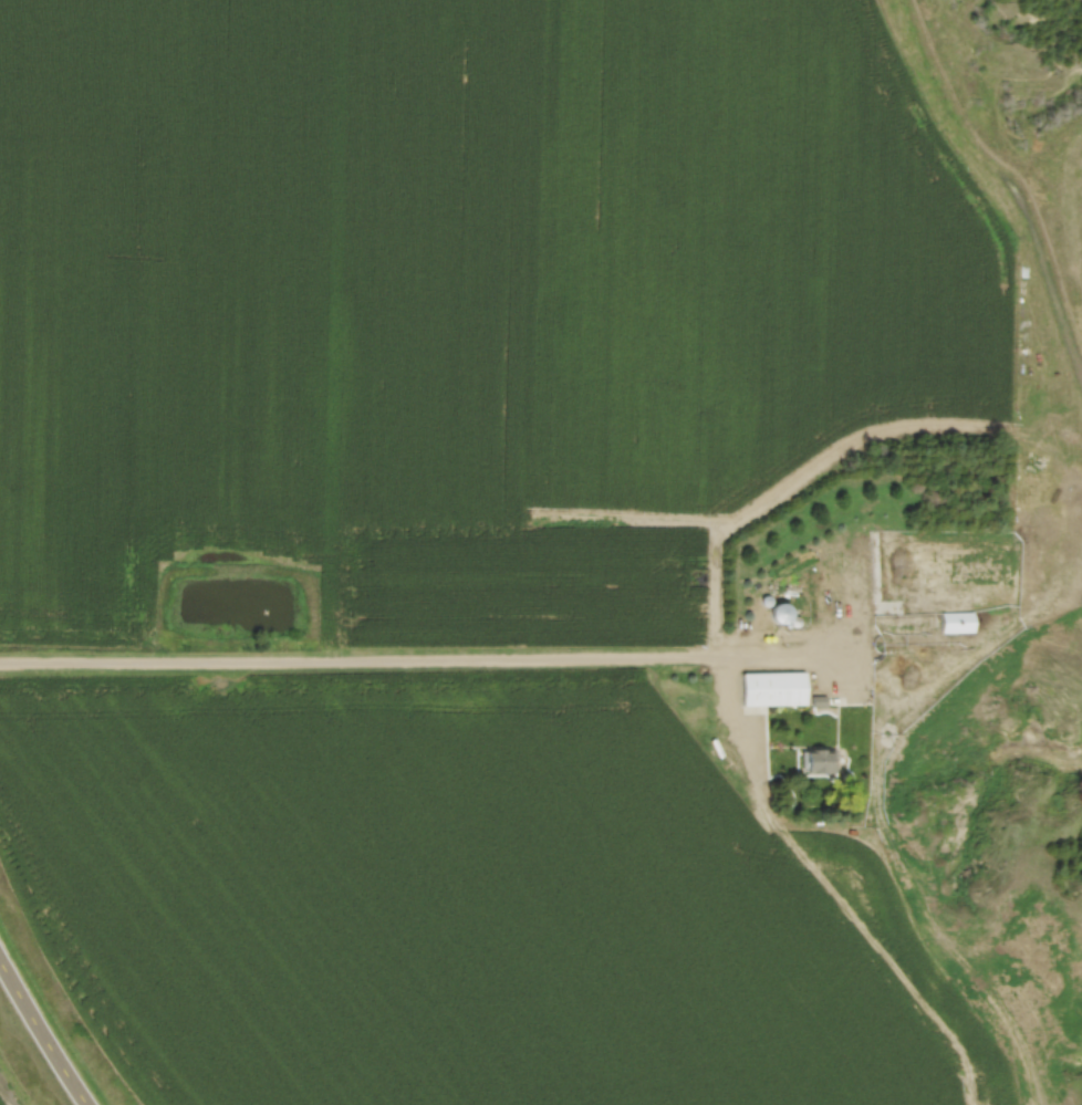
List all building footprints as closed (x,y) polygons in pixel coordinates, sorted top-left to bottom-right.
[(936,635),(971,635),(971,615),(936,615),(936,635)] [(806,708),(806,674),(737,675),(738,716),(760,716),(760,709),(806,708)] [(841,751),(797,751),(797,775),(841,775),(841,751)]
